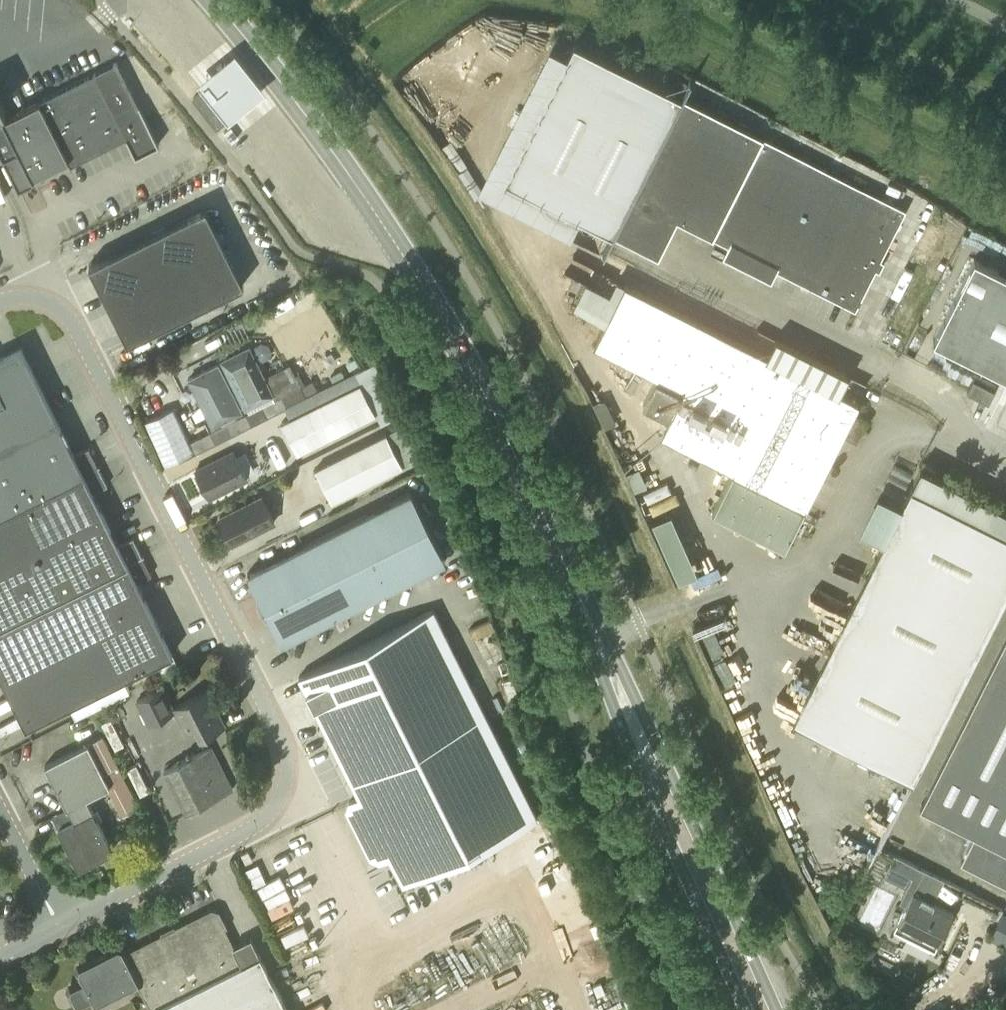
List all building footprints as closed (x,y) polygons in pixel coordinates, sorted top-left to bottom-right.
[(684,97),(680,103),(573,49),(502,190),(609,244),(614,234),(647,250),(666,213),(855,309),(906,209),(684,97)] [(201,88),(211,101),(227,119),(233,127),(269,97),(237,58),(201,88)] [(3,156),(19,186),(34,178),(33,177),(68,159),(71,164),(126,137),(135,155),(159,143),(139,104),(138,104),(117,62),(96,73),(40,101),(40,100),(4,118),(0,110),(0,157),(3,156)] [(226,120),(211,101),(202,108),(217,127),(226,120)] [(127,343),(244,285),(206,207),(89,265),(90,267),(93,266),(129,338),(125,340),(127,343)] [(974,256),(933,338),(1005,375),(1005,272),(974,256)] [(692,318),(692,319),(626,285),(595,345),(657,376),(643,404),(669,417),(661,433),(678,442),(675,447),(688,454),(690,448),(732,469),(804,506),(820,475),(826,478),(833,463),(827,460),(857,401),(692,318)] [(328,319),(320,324),(339,357),(348,352),(328,319)] [(286,340),(310,382),(341,364),(316,322),(286,340)] [(7,443),(56,419),(20,347),(0,357),(0,430),(7,443)] [(271,392),(249,348),(223,361),(245,405),(271,392)] [(240,409),(217,363),(188,377),(211,424),(240,409)] [(988,404),(995,392),(973,380),(966,392),(988,404)] [(296,453),(375,413),(360,383),(281,422),(296,453)] [(146,401),(166,442),(195,427),(174,387),(146,401)] [(282,396),(246,413),(251,424),(287,406),(282,396)] [(246,413),(210,431),(215,442),(251,424),(246,413)] [(856,442),(867,420),(855,415),(844,436),(856,442)] [(7,443),(0,446),(0,491),(9,510),(98,467),(99,466),(99,465),(97,466),(88,447),(74,455),(56,419),(7,443)] [(179,460),(215,442),(210,431),(174,449),(179,460)] [(331,501),(402,465),(386,433),(315,469),(331,501)] [(195,470),(197,474),(194,475),(199,484),(201,483),(208,497),(246,478),(233,451),(195,470)] [(107,485),(98,467),(9,510),(31,555),(105,518),(92,492),(107,485)] [(784,546),(804,506),(732,469),(711,509),(784,546)] [(672,478),(646,490),(655,508),(681,497),(672,478)] [(1005,590),(1005,533),(910,484),(792,718),(911,778),(1005,590)] [(9,510),(0,491),(0,515),(9,510)] [(411,493),(357,519),(248,574),(261,600),(258,601),(266,619),(270,617),(283,643),(445,562),(411,493)] [(274,522),(261,496),(219,517),(231,543),(274,522)] [(674,507),(653,516),(680,576),(700,567),(674,507)] [(9,510),(0,515),(0,570),(31,555),(9,510)] [(105,518),(31,555),(53,599),(142,556),(132,537),(118,544),(105,518)] [(0,570),(0,626),(53,599),(31,555),(0,570)] [(142,556),(53,599),(76,645),(98,690),(172,654),(137,582),(151,575),(142,556)] [(53,599),(0,626),(0,676),(2,681),(76,645),(53,599)] [(403,886),(538,819),(434,610),(299,677),(359,797),(350,801),(346,812),(370,859),(380,863),(389,858),(403,886)] [(920,807),(973,833),(960,859),(1005,882),(1005,635),(920,807)] [(76,645),(2,681),(25,726),(98,690),(76,645)] [(147,721),(173,708),(175,707),(164,685),(136,700),(147,721)] [(207,691),(175,707),(173,708),(185,733),(196,727),(201,738),(225,726),(207,691)] [(45,766),(67,808),(68,808),(86,798),(109,786),(113,784),(127,811),(136,807),(137,806),(134,799),(116,765),(102,736),(87,744),(45,766)] [(209,745),(192,754),(163,770),(185,812),(232,789),(209,745)] [(149,786),(140,764),(132,767),(142,789),(149,786)] [(58,828),(68,848),(78,868),(95,859),(100,856),(112,850),(102,830),(92,811),(86,798),(68,808),(74,820),(73,820),(58,828)] [(954,912),(933,902),(944,879),(895,854),(884,877),(906,888),(899,902),(905,905),(893,929),(935,950),(954,912)] [(83,979),(77,982),(73,986),(72,991),(73,996),(76,1001),(82,1002),(87,1001),(93,998),(93,1000),(124,984),(125,988),(137,982),(151,1009),(288,1009),(260,954),(242,963),(217,913),(212,911),(126,954),(122,948),(119,946),(80,966),(78,970),(83,979)]
